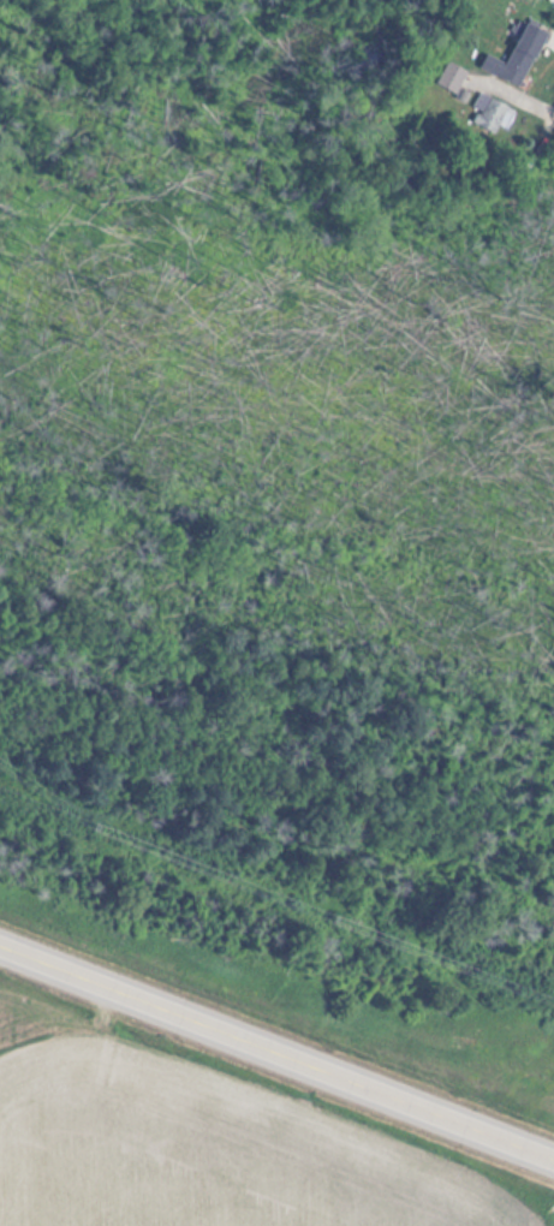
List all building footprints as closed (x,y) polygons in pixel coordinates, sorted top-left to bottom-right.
[(479,69),(520,85),(543,31),(523,23),(506,63),(486,54),(479,69)] [(463,93),(465,67),(442,65),(439,91),(463,93)] [(469,121),(495,135),(500,125),(510,130),(518,112),(483,94),(469,121)]
